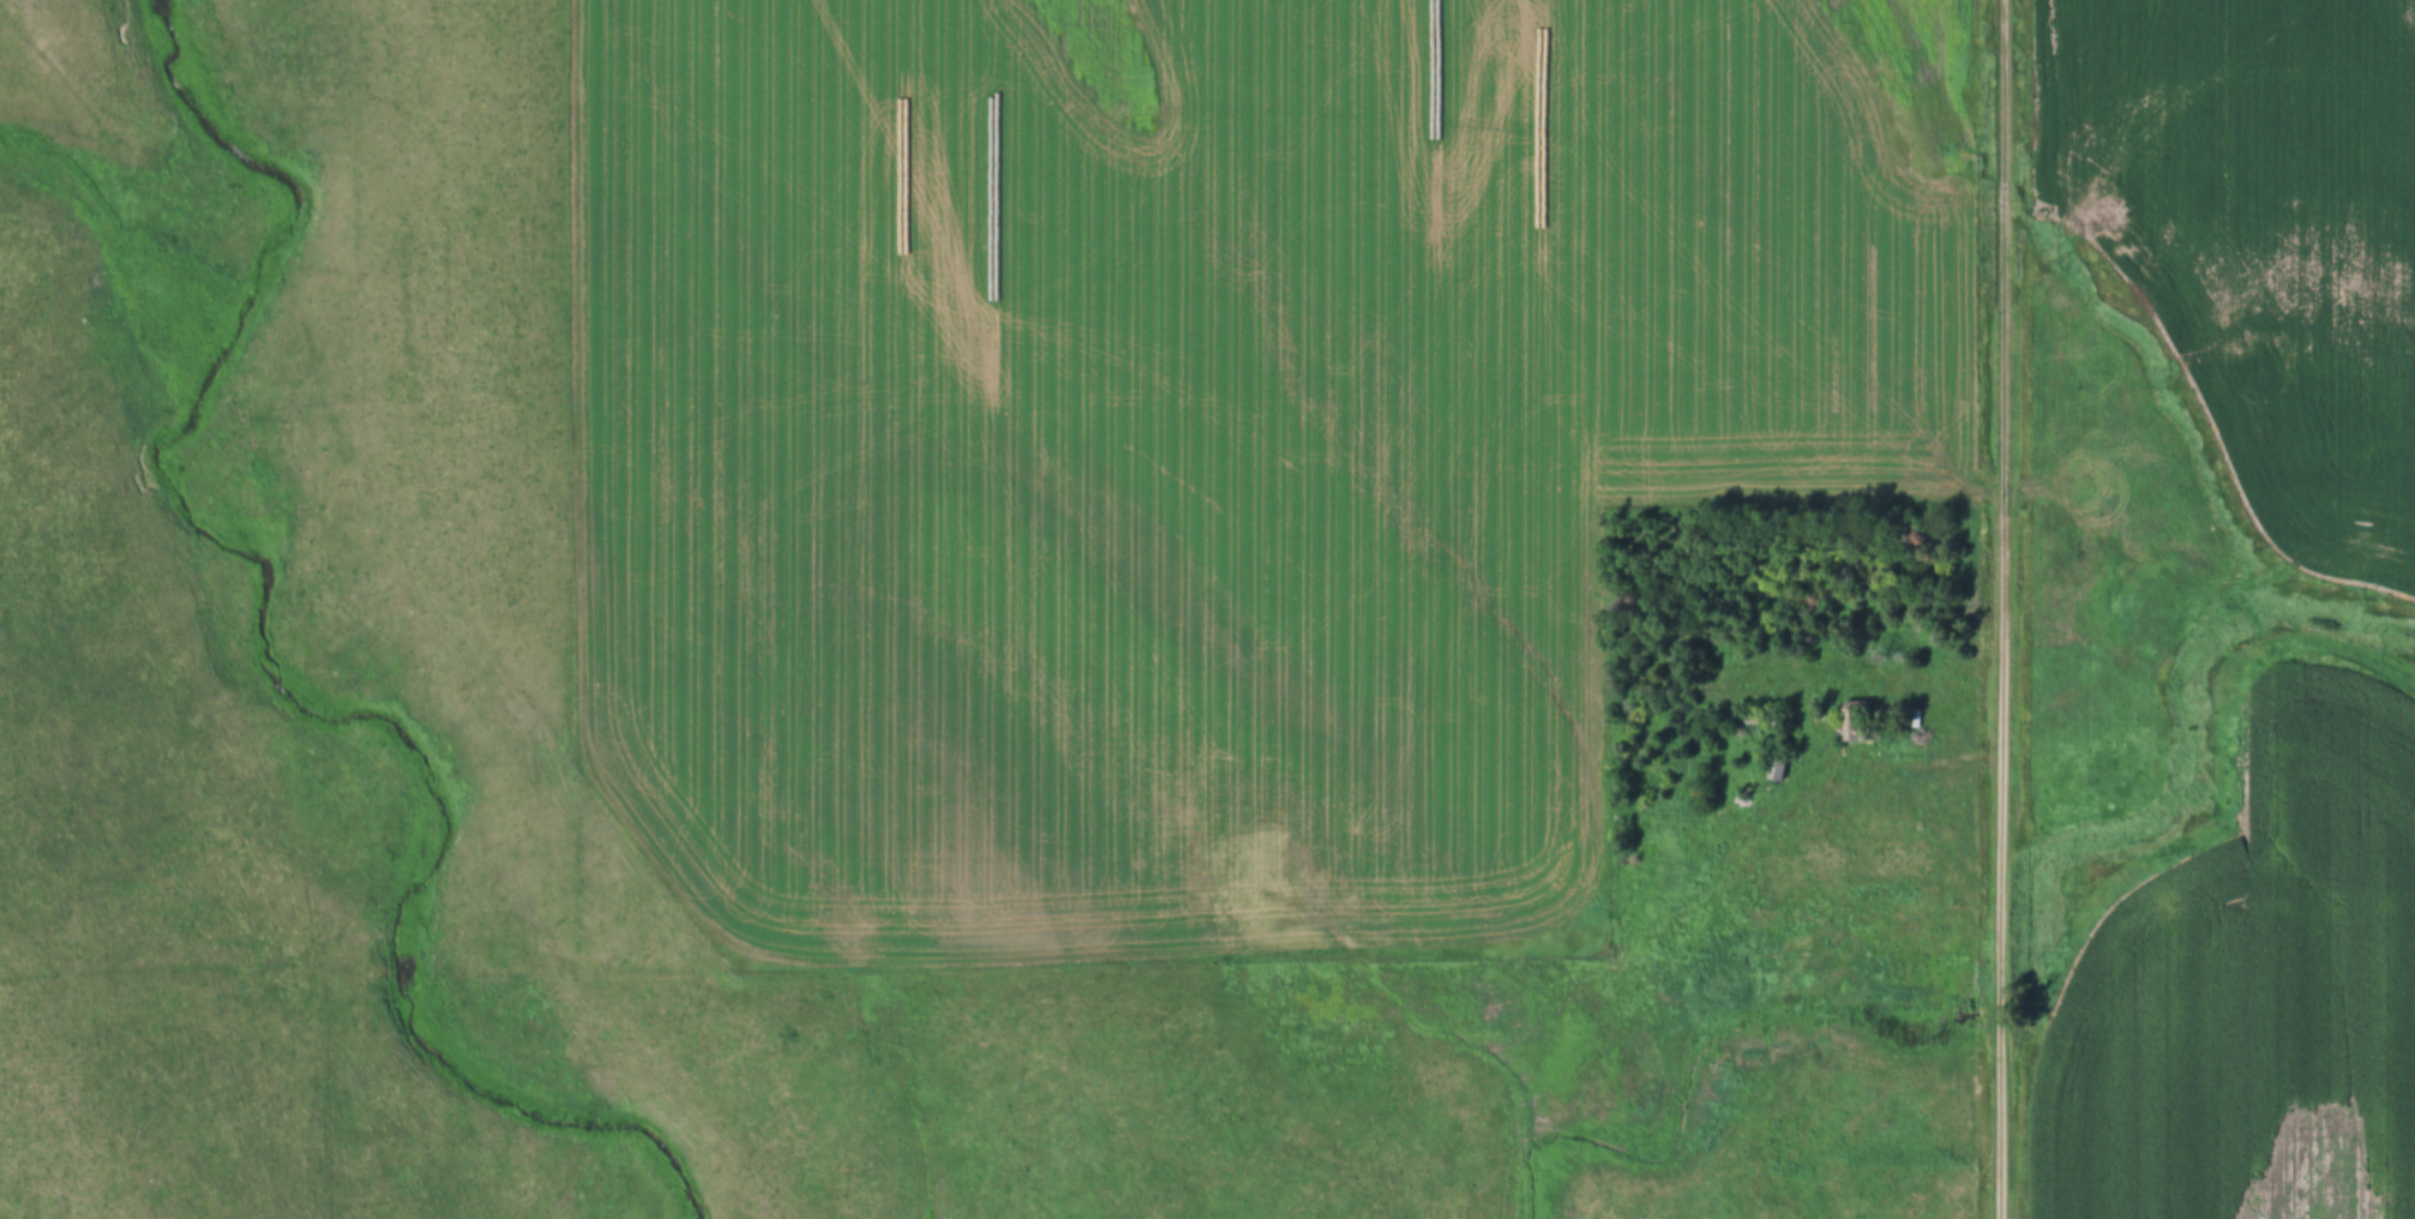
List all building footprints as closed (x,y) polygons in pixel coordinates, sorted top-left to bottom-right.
[(1840,741),(1863,741),(1863,702),(1840,702),(1840,741)]
